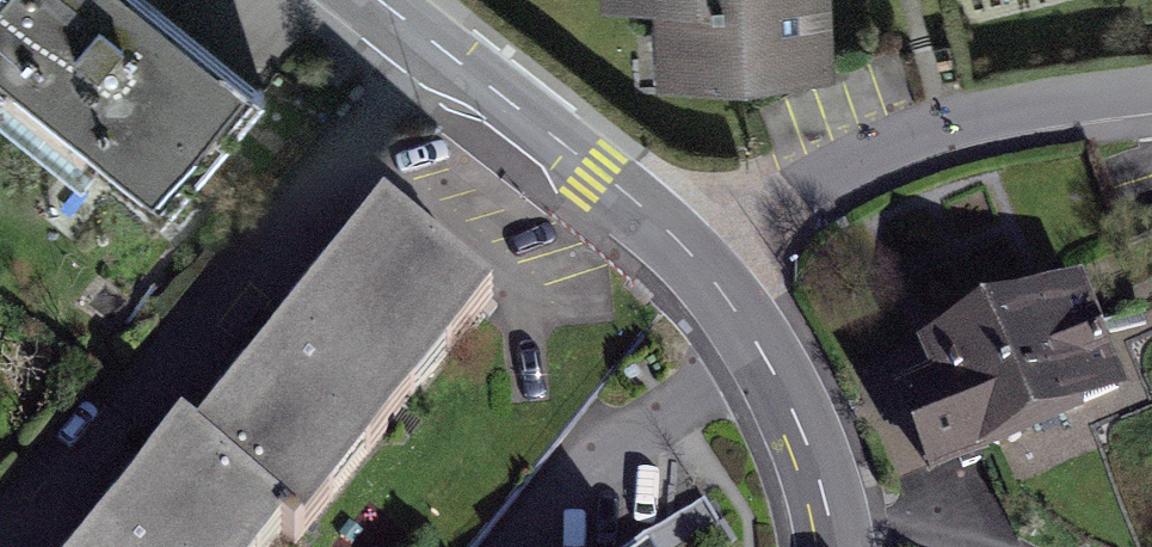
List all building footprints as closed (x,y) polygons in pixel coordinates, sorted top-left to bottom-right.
[(0,25),(0,79),(175,229),(277,110),(148,0),(22,0),(0,25)] [(22,0),(0,0),(0,25),(22,0)] [(588,3),(633,3),(633,85),(830,85),(830,0),(588,0),(588,3)] [(486,312),(378,226),(190,459),(284,535),(298,546),(486,312)] [(1085,266),(852,365),(903,483),(1136,384),(1085,266)] [(190,459),(177,449),(98,546),(274,546),(284,535),(190,459)]
